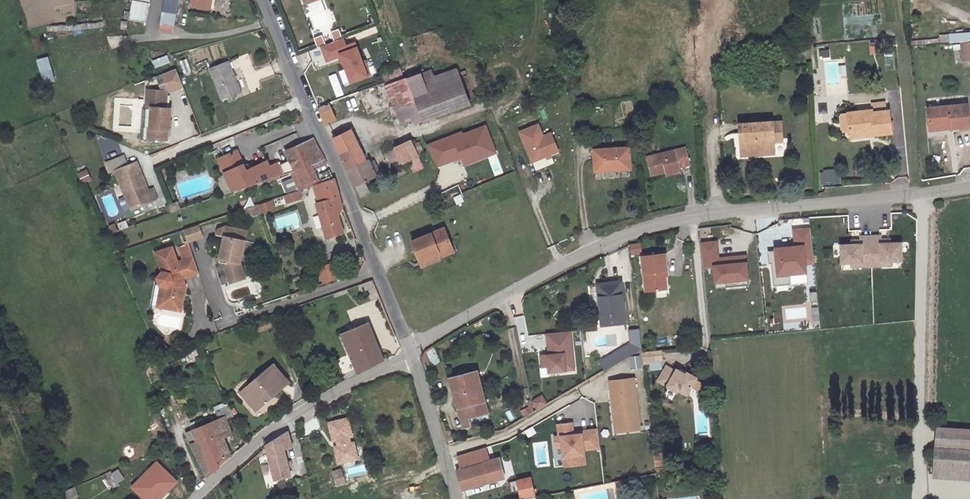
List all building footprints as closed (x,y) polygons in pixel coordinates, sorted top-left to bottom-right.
[(133,1),(129,20),(145,23),(149,4),(148,4),(149,0),(135,0),(134,1),(133,1)] [(159,30),(172,33),(178,0),(165,0),(159,30)] [(190,4),(212,8),(213,0),(191,0),(190,4)] [(104,31),(103,22),(79,24),(79,33),(104,31)] [(326,45),(322,36),(315,39),(319,48),(322,47),(328,60),(342,55),(352,81),(367,75),(357,49),(347,53),(338,30),(330,33),(334,42),(326,45)] [(957,37),(959,55),(969,54),(968,36),(957,37)] [(878,54),(878,42),(870,41),(869,54),(878,54)] [(43,81),(55,79),(50,56),(38,58),(43,81)] [(155,66),(170,62),(168,57),(154,61),(155,66)] [(180,60),(183,73),(191,72),(188,58),(180,60)] [(163,72),(169,92),(184,88),(179,68),(163,72)] [(404,79),(419,122),(420,124),(470,107),(457,70),(422,82),(419,74),(404,79)] [(239,71),(218,79),(230,110),(236,108),(238,112),(245,109),(243,105),(250,102),(239,71)] [(329,76),(337,98),(344,95),(336,74),(329,76)] [(419,122),(404,79),(384,87),(398,126),(410,122),(411,125),(419,122)] [(167,94),(147,92),(144,110),(149,111),(147,127),(145,127),(143,138),(164,141),(166,130),(168,130),(170,110),(165,109),(167,94)] [(879,98),(868,100),(869,108),(880,107),(879,98)] [(924,103),(926,122),(948,120),(948,124),(965,123),(963,100),(924,103)] [(329,104),(319,108),(325,124),(335,120),(329,104)] [(867,106),(843,108),(845,125),(845,129),(868,126),(869,130),(887,128),(884,106),(880,107),(869,108),(867,108),(867,106)] [(838,126),(845,125),(843,108),(836,109),(838,126)] [(144,110),(142,109),(139,138),(143,138),(145,127),(147,127),(149,111),(144,110)] [(734,120),(737,146),(762,144),(771,143),(770,136),(778,136),(776,115),(734,120)] [(463,129),(430,142),(438,161),(461,153),(466,165),(474,162),(472,157),(488,151),(486,145),(494,142),(487,123),(464,132),(463,129)] [(534,161),(552,154),(544,136),(539,124),(522,132),(534,161)] [(333,138),(361,197),(369,193),(364,181),(380,174),(374,160),(367,163),(351,130),(333,138)] [(552,133),(544,136),(552,154),(560,151),(552,133)] [(303,165),(294,168),(300,185),(316,178),(312,170),(325,164),(312,138),(295,145),(303,165)] [(408,173),(422,166),(409,140),(382,152),(390,168),(403,163),(408,173)] [(472,157),(474,162),(498,153),(494,142),(486,145),(488,151),(472,157)] [(286,171),(294,168),(303,165),(295,145),(285,149),(288,158),(278,162),(277,160),(268,163),(265,158),(246,166),(241,156),(222,164),(228,179),(232,189),(233,192),(286,171)] [(626,146),(591,149),(593,166),(610,165),(611,168),(628,167),(626,146)] [(650,176),(664,172),(663,171),(679,167),(690,164),(686,147),(646,156),(650,176)] [(462,155),(461,153),(438,161),(439,164),(462,155)] [(88,157),(80,160),(84,169),(85,170),(92,167),(88,157)] [(124,157),(112,162),(130,208),(150,200),(147,192),(135,162),(127,165),(124,157)] [(663,171),(664,172),(665,176),(681,172),(679,167),(663,171)] [(300,185),(294,168),(286,171),(293,188),(300,185)] [(821,184),(839,183),(838,169),(821,170),(821,184)] [(331,178),(328,170),(317,174),(320,181),(331,178)] [(232,189),(228,179),(220,183),(224,193),(232,189)] [(335,212),(341,209),(331,179),(320,183),(324,202),(314,205),(322,239),(327,238),(328,243),(341,238),(335,212)] [(147,192),(150,200),(156,198),(152,190),(147,192)] [(454,197),(457,205),(465,201),(461,194),(454,197)] [(274,201),(249,205),(251,214),(276,209),(274,201)] [(107,216),(109,223),(114,221),(119,220),(117,215),(115,214),(107,216)] [(809,217),(797,219),(798,226),(810,224),(809,217)] [(122,239),(114,221),(109,223),(108,223),(114,238),(116,241),(122,239)] [(202,238),(198,225),(184,230),(188,242),(202,238)] [(219,262),(225,264),(225,268),(229,283),(244,279),(240,262),(246,233),(227,228),(219,262)] [(769,262),(771,262),(773,285),(788,284),(787,274),(805,272),(805,263),(813,262),(810,228),(793,230),(795,247),(768,249),(769,262)] [(413,244),(423,263),(440,254),(442,257),(455,251),(445,229),(413,244)] [(841,245),(842,262),(852,262),(862,262),(862,266),(882,266),(881,261),(891,261),(901,260),(901,243),(890,243),(881,244),(881,240),(880,236),(861,236),(861,240),(861,244),(852,244),(841,245)] [(720,240),(703,241),(704,258),(715,258),(717,287),(728,286),(728,280),(750,278),(748,255),(737,256),(737,257),(730,258),(730,256),(721,257),(720,240)] [(631,255),(642,253),(640,243),(629,245),(631,255)] [(197,274),(193,259),(177,263),(172,247),(155,252),(160,271),(154,276),(154,282),(156,286),(160,287),(156,306),(178,311),(185,288),(182,278),(197,274)] [(423,263),(425,268),(443,259),(442,257),(440,254),(423,263)] [(666,272),(665,254),(640,257),(644,293),(657,292),(657,288),(666,287),(664,272),(666,272)] [(341,277),(337,263),(323,267),(327,281),(341,277)] [(620,282),(599,284),(601,323),(623,322),(620,282)] [(591,299),(599,298),(597,285),(590,286),(591,299)] [(258,322),(260,330),(274,328),(272,319),(258,322)] [(340,333),(354,378),(382,364),(367,323),(365,324),(364,320),(350,325),(352,329),(340,333)] [(576,367),(575,327),(547,328),(548,349),(541,349),(541,363),(549,363),(549,368),(576,367)] [(641,347),(640,327),(629,328),(630,345),(631,353),(641,347)] [(601,361),(604,368),(631,353),(630,345),(601,361)] [(644,353),(644,361),(658,360),(657,352),(644,353)] [(641,356),(631,356),(632,369),(642,368),(641,356)] [(271,365),(241,392),(260,412),(288,385),(271,365)] [(669,365),(660,380),(679,391),(681,389),(690,394),(700,378),(689,371),(688,373),(679,367),(678,370),(669,365)] [(477,370),(450,377),(462,428),(474,425),(472,418),(489,414),(477,370)] [(644,429),(638,375),(611,378),(616,432),(644,429)] [(695,389),(701,392),(705,383),(700,380),(695,389)] [(532,398),(536,409),(548,404),(544,394),(532,398)] [(205,479),(222,462),(220,458),(228,454),(221,439),(229,435),(223,420),(230,417),(226,406),(216,410),(219,418),(212,421),(209,416),(200,419),(203,425),(191,430),(196,441),(191,444),(205,479)] [(328,424),(337,463),(357,459),(347,419),(328,424)] [(575,421),(557,422),(558,433),(554,434),(555,448),(562,448),(563,466),(589,465),(588,449),(599,448),(598,427),(581,428),(581,431),(576,431),(575,421)] [(936,427),(933,468),(969,471),(969,430),(936,427)] [(281,436),(284,449),(292,446),(288,432),(281,436)] [(264,445),(274,480),(290,477),(284,449),(281,436),(264,445)] [(461,470),(491,461),(487,449),(458,458),(461,470)] [(665,466),(665,452),(654,452),(654,465),(665,466)] [(461,470),(456,471),(461,490),(505,477),(500,459),(491,461),(461,470)] [(146,470),(143,467),(134,477),(136,480),(129,487),(142,498),(158,498),(174,482),(154,462),(146,470)] [(342,467),(331,471),(336,487),(347,484),(342,467)] [(114,473),(118,482),(124,479),(121,471),(114,473)] [(530,477),(517,480),(521,497),(534,494),(530,477)]
